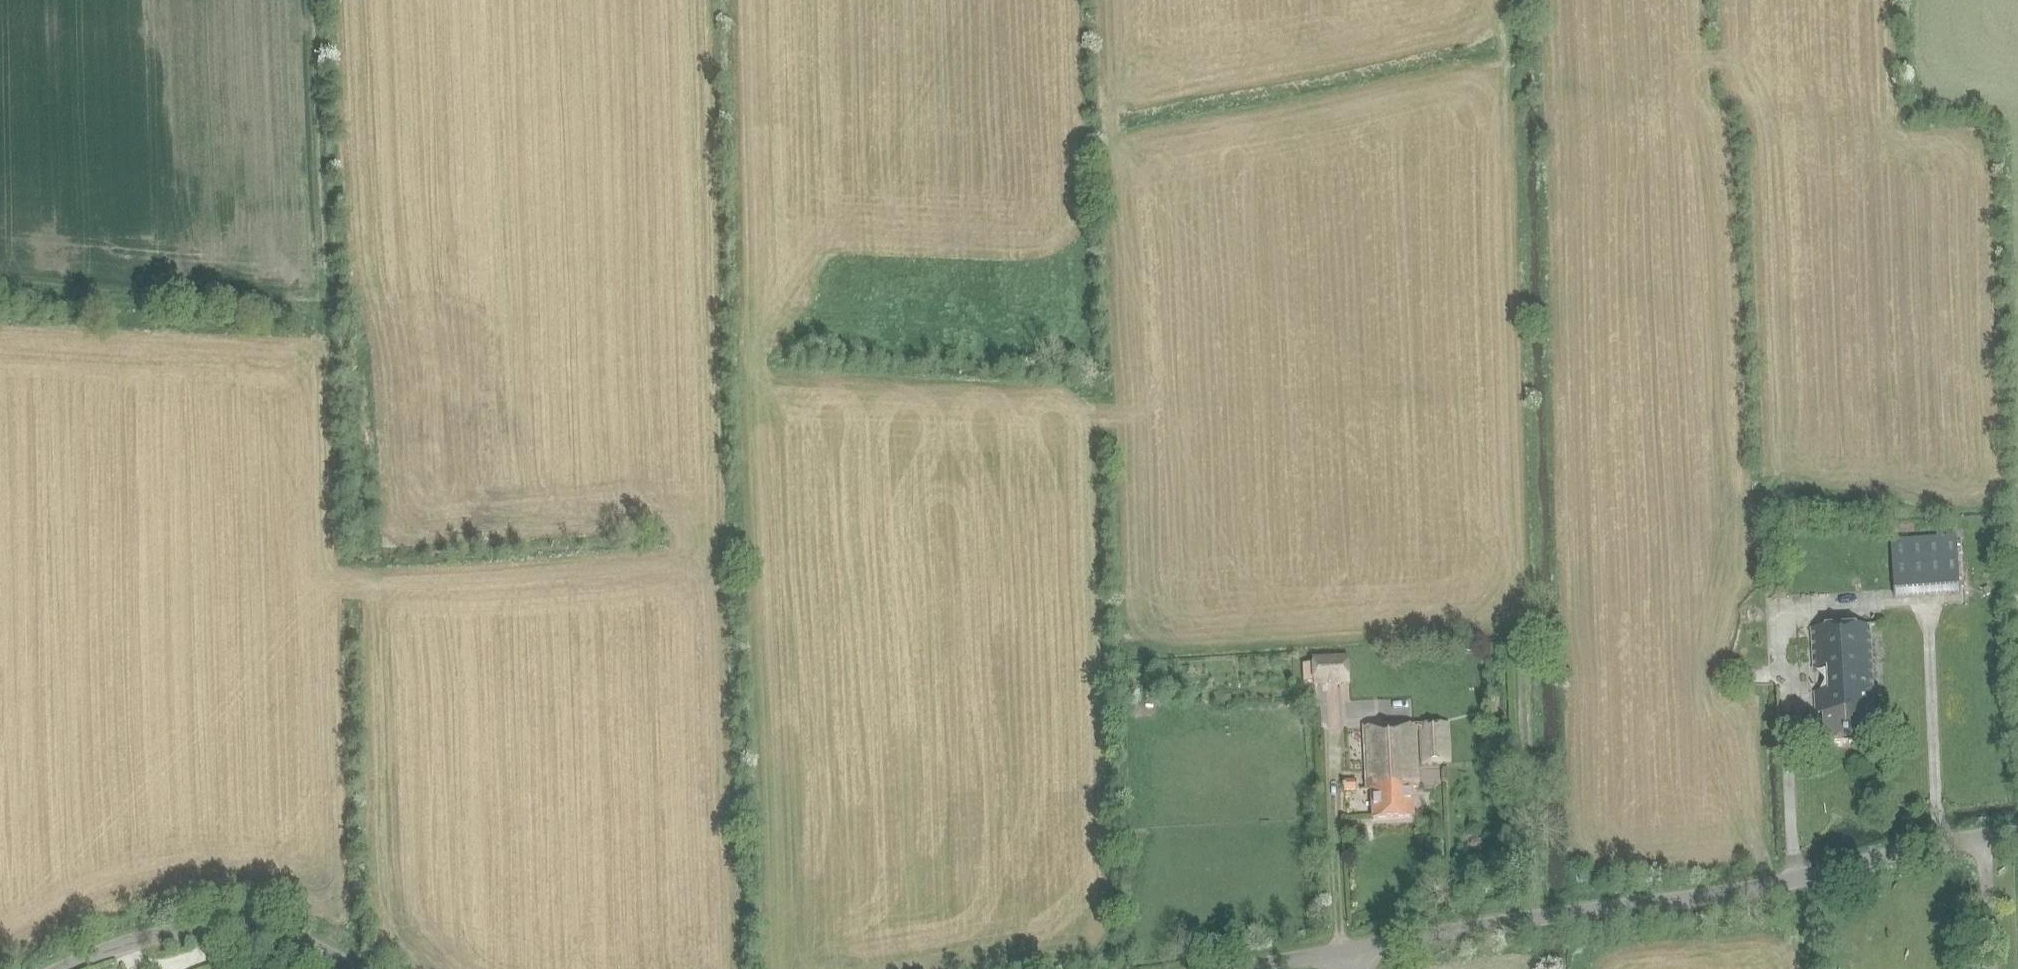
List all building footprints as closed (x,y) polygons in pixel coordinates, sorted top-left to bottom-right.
[(1960,585),(1956,536),(1890,540),(1893,589),(1960,585)] [(1823,719),(1823,736),(1824,743),(1869,742),(1867,718),(1874,717),(1869,625),(1811,629),(1813,669),(1827,668),(1828,691),(1814,691),(1815,713),(1822,713),(1823,719)] [(1314,686),(1350,685),(1349,657),(1313,658),(1313,665),(1304,665),(1305,683),(1313,682),(1314,686)] [(1806,708),(1793,708),(1793,718),(1806,718),(1806,708)] [(1448,725),(1364,729),(1366,790),(1371,790),(1373,819),(1414,817),(1413,787),(1418,787),(1416,731),(1420,731),(1422,764),(1450,763),(1448,725)] [(1356,791),(1356,781),(1344,781),(1344,791),(1356,791)]
